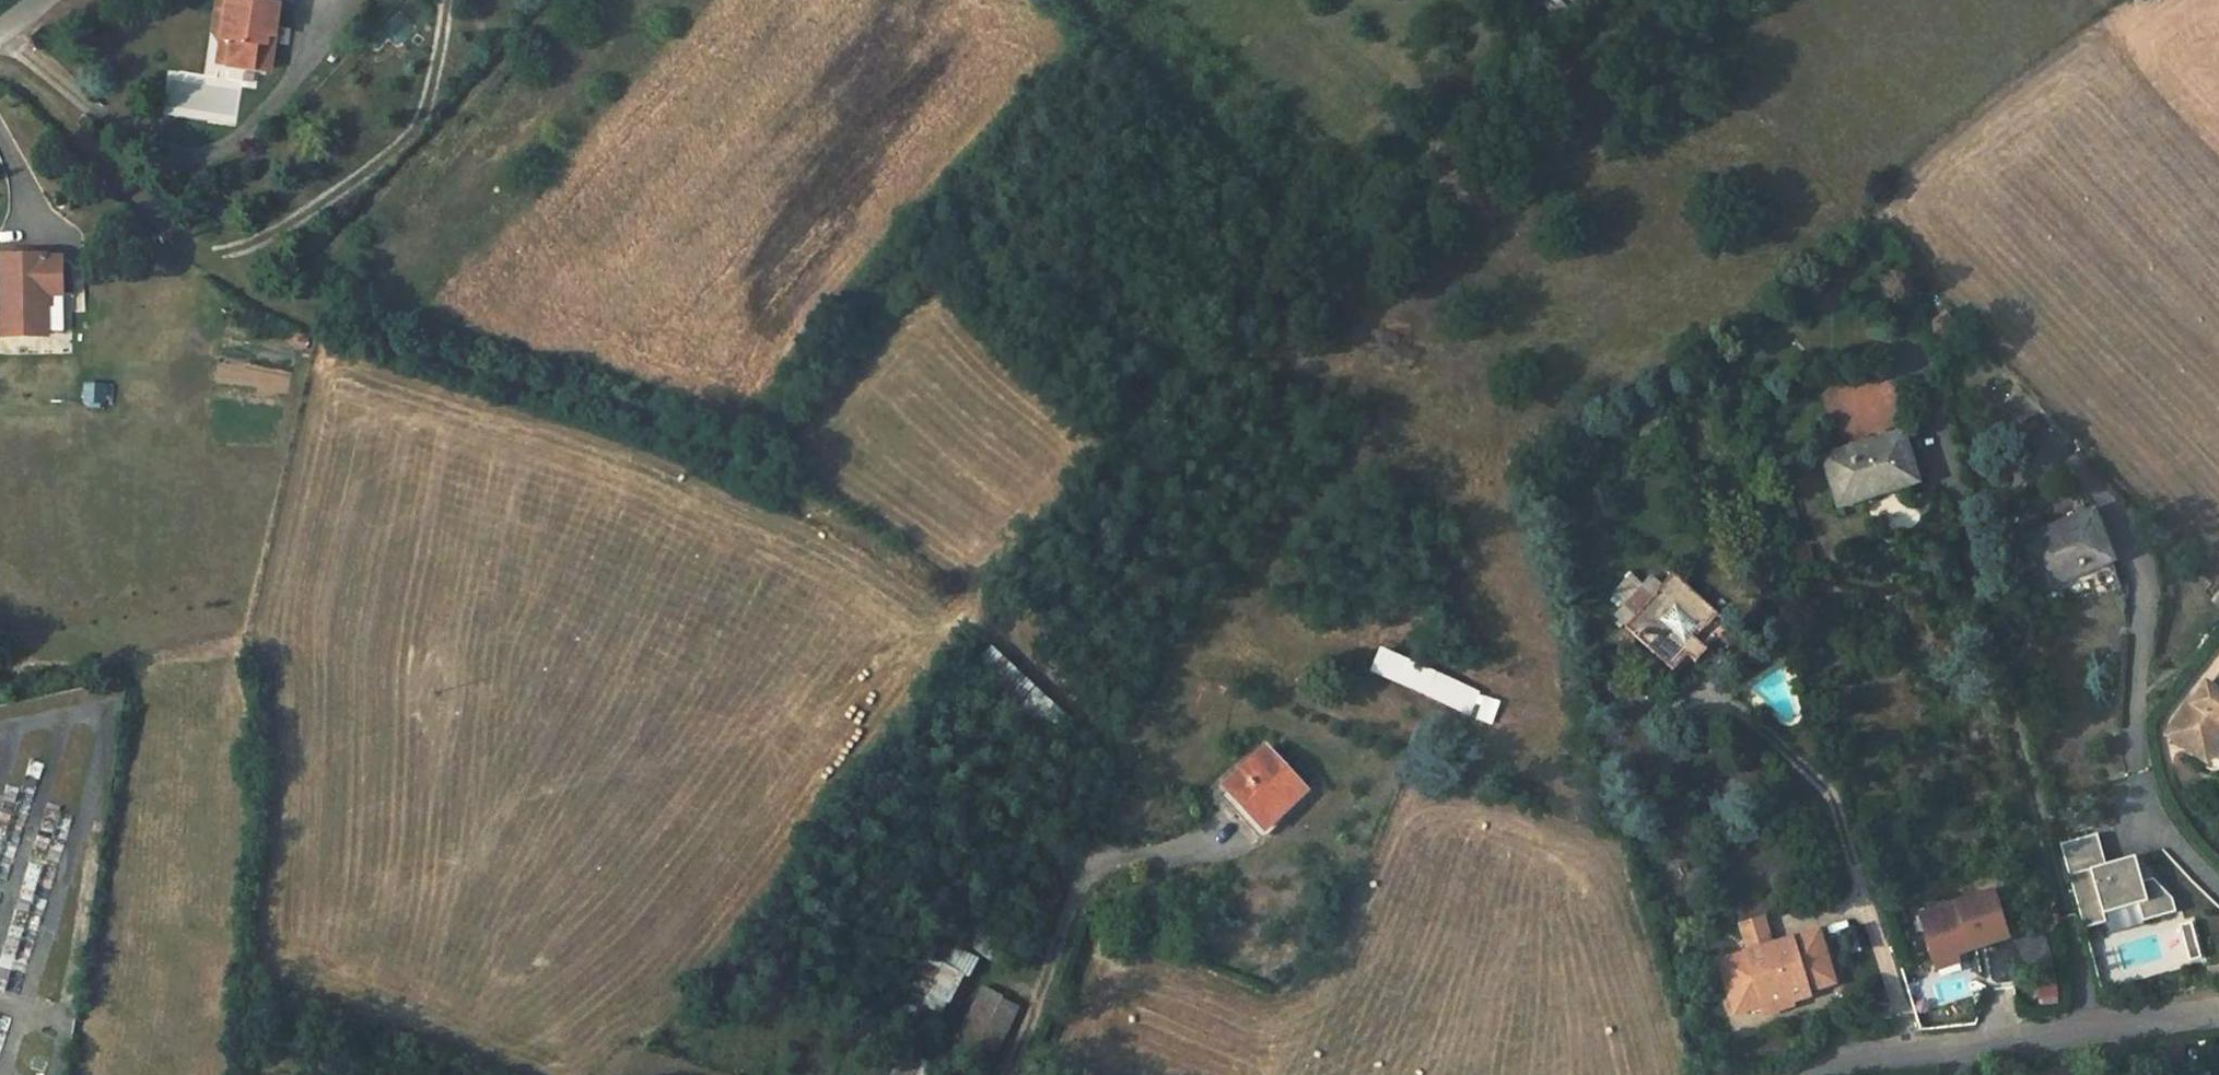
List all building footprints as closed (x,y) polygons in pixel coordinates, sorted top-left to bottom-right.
[(215,10),(226,12),(222,33),(231,44),(229,63),(268,68),(277,0),(276,0),(217,0),(215,10)] [(1559,18),(1576,0),(1542,0),(1541,0),(1559,18)] [(217,61),(229,63),(231,44),(222,33),(226,12),(215,10),(212,32),(220,42),(217,61)] [(48,258),(4,259),(5,339),(49,339),(49,307),(46,307),(46,298),(66,298),(66,262),(48,262),(48,258)] [(340,285),(349,293),(360,281),(352,273),(340,285)] [(1890,379),(1826,384),(1830,434),(1893,429),(1890,379)] [(82,384),(83,405),(104,404),(102,382),(82,384)] [(1902,436),(1826,460),(1842,508),(1918,484),(1902,436)] [(2038,594),(2088,574),(2085,567),(2112,557),(2095,516),(2019,544),(2038,594)] [(2085,567),(2088,574),(2115,564),(2112,557),(2085,567)] [(1627,631),(1674,673),(1689,658),(1696,665),(1708,651),(1691,637),(1686,642),(1665,624),(1675,612),(1700,635),(1718,615),(1674,576),(1653,599),(1644,591),(1628,610),(1638,619),(1627,631)] [(991,651),(970,673),(1050,748),(1071,726),(991,651)] [(2214,690),(2203,707),(2198,705),(2175,740),(2201,757),(2213,739),(2218,743),(2218,693),(2214,690)] [(1470,719),(1489,726),(1497,703),(1479,696),(1470,719)] [(2201,757),(2214,766),(2218,759),(2218,743),(2213,739),(2201,757)] [(1307,791),(1267,749),(1224,790),(1233,800),(1229,804),(1244,821),(1247,817),(1262,833),(1307,791)] [(2094,834),(2057,844),(2064,875),(2071,875),(2083,930),(2107,924),(2103,914),(2137,903),(2137,917),(2174,914),(2170,898),(2151,881),(2137,882),(2128,857),(2101,865),(2094,834)] [(1993,893),(1921,916),(1935,962),(1957,955),(2008,939),(1993,893)] [(1741,928),(1749,954),(1770,948),(1762,921),(1741,928)] [(2189,923),(2177,925),(2184,961),(2196,959),(2189,923)] [(1833,984),(1817,933),(1770,948),(1749,954),(1718,964),(1734,1015),(1760,1007),(1763,1016),(1791,1007),(1790,1003),(1808,997),(1806,992),(1833,984)] [(2014,939),(2018,964),(2045,960),(2041,935),(2014,939)] [(937,1028),(969,954),(949,946),(939,967),(915,957),(893,1009),(937,1028)] [(1957,955),(1935,962),(1938,970),(1960,963),(1957,955)] [(2032,979),(2034,1004),(2053,1003),(2052,978),(2032,979)] [(959,1041),(995,1059),(1020,1010),(984,992),(959,1041)] [(931,1063),(897,1051),(889,1074),(927,1074),(931,1063)]
